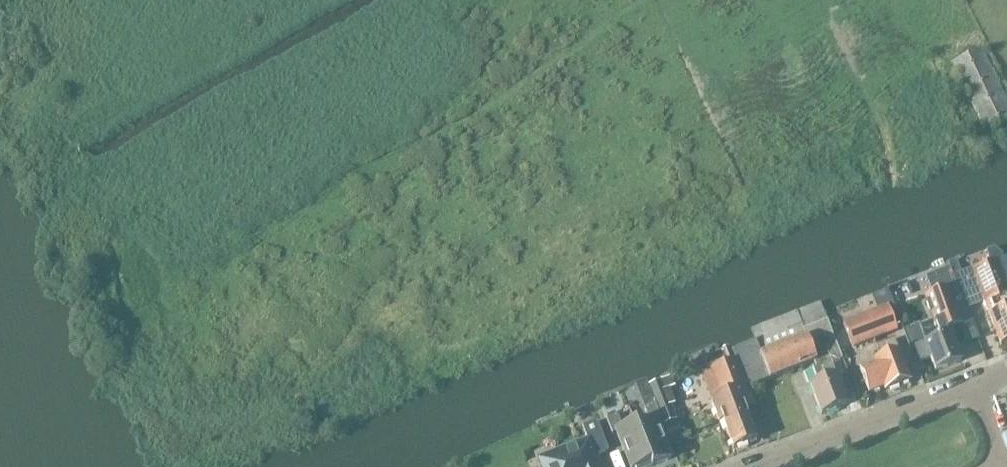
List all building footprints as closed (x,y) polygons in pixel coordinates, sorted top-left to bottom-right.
[(1006,125),(1006,102),(982,48),(952,62),(987,134),(1006,125)] [(957,283),(963,298),(980,291),(1001,345),(1006,343),(1006,257),(998,260),(972,270),(971,269),(954,275),(957,283)] [(963,298),(957,283),(924,296),(940,337),(914,347),(920,362),(930,358),(935,371),(961,361),(950,330),(963,324),(970,321),(962,298),(963,298)] [(897,330),(888,306),(843,323),(852,347),(897,330)] [(754,342),(732,351),(747,388),(814,362),(817,369),(813,370),(818,382),(810,385),(821,415),(847,405),(836,375),(835,375),(831,364),(842,360),(827,321),(802,331),(803,335),(758,353),(754,342)] [(874,363),(859,369),(869,393),(884,388),(885,390),(910,381),(899,351),(898,351),(894,340),(876,347),(881,358),(873,361),(874,363)] [(756,440),(745,411),(754,407),(748,392),(746,392),(734,361),(711,370),(722,397),(711,401),(719,424),(724,422),(733,448),(756,440)] [(648,385),(655,404),(661,419),(663,425),(676,420),(661,380),(648,385)] [(656,421),(661,419),(655,404),(644,408),(648,418),(635,423),(652,466),(671,458),(656,421)] [(652,466),(635,423),(622,429),(617,415),(606,419),(612,434),(617,432),(630,466),(648,466),(652,466)] [(540,459),(543,466),(599,466),(595,456),(608,451),(597,421),(582,427),(588,441),(540,459)]
